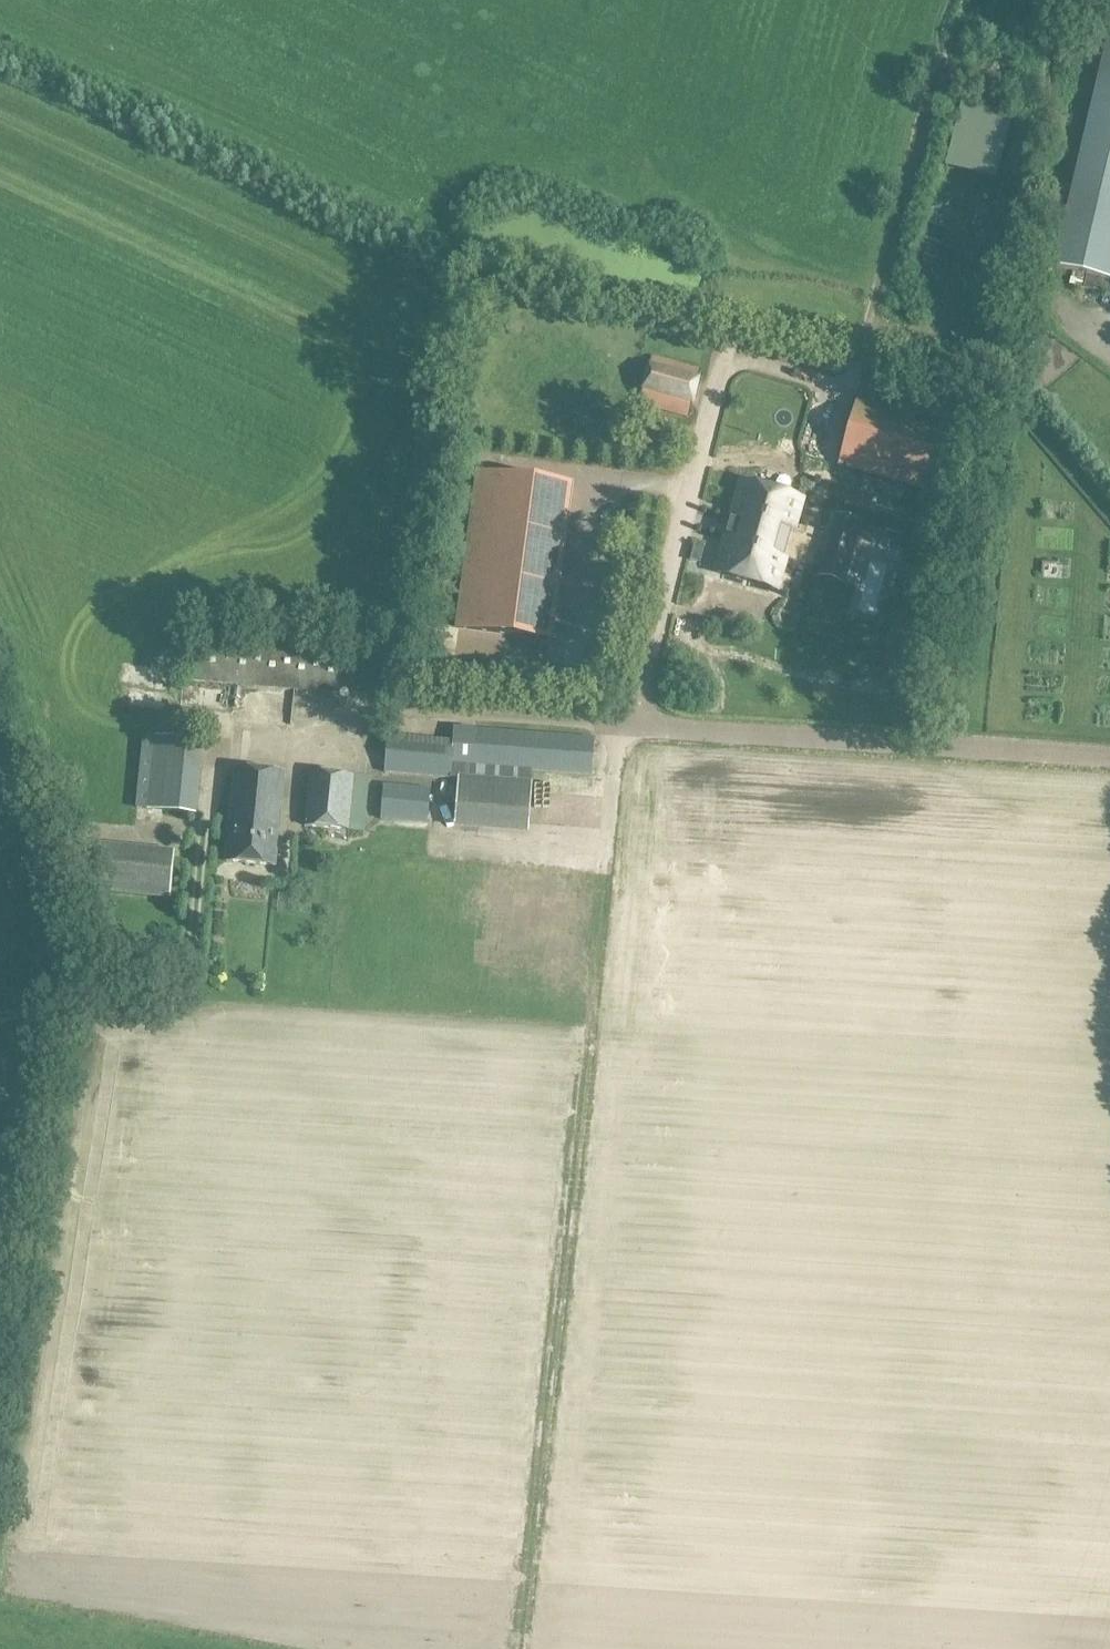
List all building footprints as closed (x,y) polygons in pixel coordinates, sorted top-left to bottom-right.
[(1086,278),(1083,291),(1109,297),(1109,27),(1053,270),(1086,278)] [(654,358),(642,403),(686,415),(698,370),(654,358)] [(859,400),(840,465),(933,491),(951,426),(859,400)] [(478,475),(457,627),(550,639),(570,487),(478,475)] [(741,483),(717,571),(775,587),(800,499),(741,483)] [(835,516),(826,550),(851,557),(861,523),(835,516)] [(193,639),(190,683),(367,697),(371,649),(362,649),(361,652),(193,639)] [(409,727),(408,739),(388,737),(384,775),(451,780),(452,767),(462,768),(461,778),(459,778),(456,820),(528,826),(531,783),(531,773),(592,778),(595,739),(454,728),(454,733),(452,733),(452,743),(439,742),(440,729),(409,727)] [(143,737),(136,810),(196,817),(204,743),(155,738),(155,739),(143,737)] [(236,770),(227,862),(274,867),(284,775),(236,770)] [(349,832),(355,778),(355,777),(310,772),(304,828),(349,832)] [(355,778),(349,832),(364,834),(370,779),(355,778)] [(385,785),(381,818),(426,823),(430,790),(385,785)] [(164,894),(169,849),(83,838),(78,884),(164,894)]
